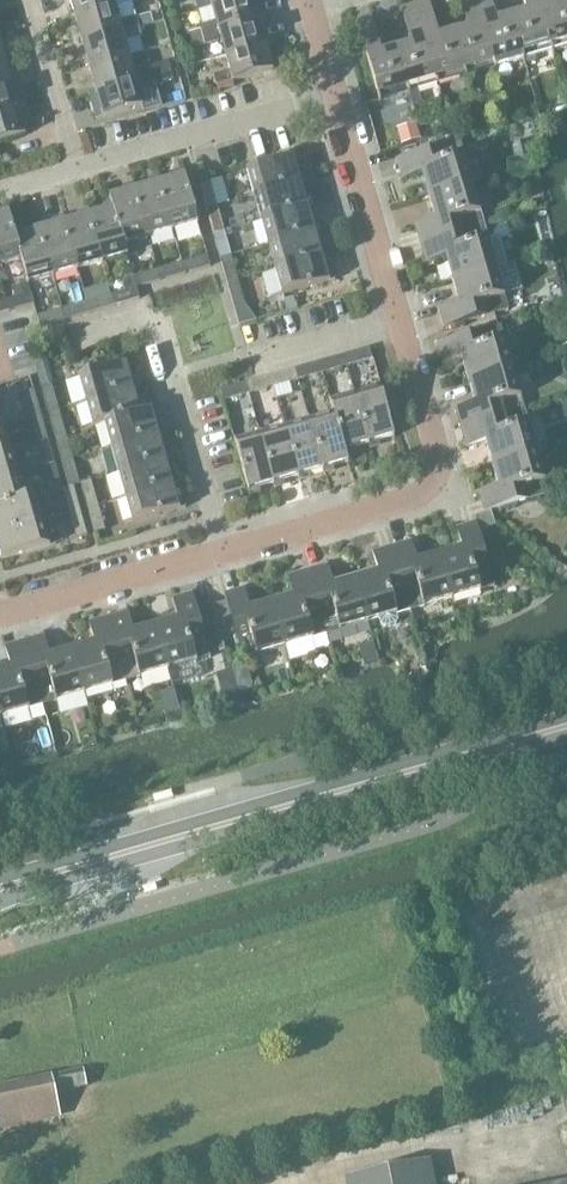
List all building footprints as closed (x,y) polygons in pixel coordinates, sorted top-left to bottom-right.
[(76,19),(116,8),(114,0),(70,0),(76,19)] [(200,10),(212,7),(238,0),(197,0),(200,10)] [(260,21),(254,0),(238,0),(212,7),(216,22),(199,27),(200,32),(202,37),(260,21)] [(496,69),(476,0),(461,0),(468,27),(454,31),(467,77),(496,69)] [(511,15),(496,19),(491,0),(476,0),(496,69),(524,60),(511,15)] [(553,52),(538,0),(523,0),(526,10),(511,15),(524,60),(535,57),(553,52)] [(553,52),(566,48),(566,0),(563,0),(554,3),(553,0),(538,0),(553,52)] [(467,77),(454,31),(438,36),(429,1),(415,5),(438,85),(467,77)] [(410,93),(438,85),(415,5),(401,9),(411,44),(397,48),(410,93)] [(83,44),(139,28),(137,18),(136,17),(120,22),(116,8),(76,19),(83,44)] [(151,14),(137,18),(139,28),(153,24),(151,14)] [(410,93),(397,48),(381,52),(372,17),(357,22),(380,102),(410,93)] [(225,57),(266,45),(260,21),(202,37),(205,47),(221,42),(225,57)] [(90,69),(130,57),(126,43),(142,38),(139,28),(83,44),(90,69)] [(202,37),(192,39),(194,49),(205,47),(202,37)] [(266,45),(225,57),(230,72),(213,76),(216,86),(218,86),(232,82),(274,71),(266,45)] [(97,93),(172,72),(169,62),(134,72),(130,57),(90,69),(97,93)] [(535,57),(524,60),(526,65),(537,62),(535,57)] [(5,61),(0,62),(0,89),(12,85),(5,61)] [(175,82),(172,72),(97,93),(104,118),(144,107),(140,92),(156,87),(175,82)] [(232,82),(218,86),(219,91),(234,87),(232,82)] [(19,110),(12,85),(0,89),(0,115),(19,110)] [(26,136),(19,110),(0,115),(0,143),(26,136)] [(416,124),(398,129),(402,144),(420,139),(416,124)] [(430,197),(474,184),(462,142),(396,160),(402,180),(424,174),(430,197)] [(533,154),(519,158),(507,161),(511,174),(536,166),(533,154)] [(254,199),(303,185),(308,183),(305,172),(300,174),(295,158),(247,172),(254,199)] [(159,183),(173,233),(198,226),(183,171),(172,174),(174,179),(159,183)] [(173,233),(159,183),(158,177),(148,180),(150,185),(136,189),(150,239),(173,233)] [(207,212),(219,209),(211,182),(200,185),(207,212)] [(420,245),(486,226),(474,184),(430,197),(436,219),(415,225),(420,245)] [(150,239),(136,189),(134,185),(123,188),(124,193),(109,197),(111,203),(124,247),(150,239)] [(261,223),(310,209),(315,208),(312,197),(307,199),(303,185),(254,199),(261,223)] [(127,258),(124,247),(111,203),(103,206),(104,210),(89,215),(103,265),(127,258)] [(16,236),(8,208),(0,211),(0,269),(22,263),(23,263),(15,236),(16,236)] [(214,236),(225,232),(219,209),(207,212),(214,236)] [(268,247),(316,234),(322,232),(319,222),(314,223),(310,209),(261,223),(268,247)] [(103,265),(89,215),(87,210),(77,213),(78,218),(65,222),(79,272),(103,265)] [(79,272),(65,222),(63,217),(54,220),(55,225),(39,229),(53,279),(79,272)] [(53,279),(39,229),(38,225),(28,227),(29,232),(16,236),(15,236),(23,263),(22,263),(27,285),(28,286),(53,279)] [(486,226),(420,245),(426,264),(447,258),(453,280),(498,268),(508,266),(502,245),(494,240),(490,241),(486,226)] [(221,260),(232,257),(225,233),(214,236),(221,260)] [(275,272),(323,259),(329,257),(326,246),(320,247),(316,234),(268,247),(275,272)] [(552,253),(543,255),(545,264),(554,262),(552,253)] [(182,263),(185,274),(211,267),(208,256),(182,263)] [(228,285),(239,282),(232,257),(221,260),(228,285)] [(323,259),(275,272),(282,296),(336,281),(333,271),(327,273),(323,259)] [(160,281),(185,274),(182,263),(157,270),(160,281)] [(498,268),(453,280),(459,303),(438,309),(444,329),(510,310),(498,268)] [(137,288),(160,281),(157,270),(134,277),(137,288)] [(27,285),(13,289),(15,298),(30,294),(28,286),(27,285)] [(241,286),(229,289),(235,310),(246,306),(241,286)] [(111,295),(115,307),(140,300),(137,288),(111,295)] [(6,301),(9,312),(35,304),(32,293),(30,294),(15,298),(6,301)] [(89,314),(115,307),(111,295),(86,303),(89,314)] [(9,312),(6,301),(0,303),(0,314),(9,312)] [(64,321),(89,314),(86,303),(61,310),(64,321)] [(41,328),(64,321),(61,310),(38,316),(41,328)] [(470,382),(513,370),(501,327),(436,345),(442,365),(464,359),(470,382)] [(345,356),(348,367),(373,360),(369,349),(345,356)] [(323,374),(348,367),(345,356),(320,363),(323,374)] [(298,381),(323,374),(320,363),(295,370),(298,381)] [(85,403),(134,389),(139,388),(136,377),(131,379),(127,364),(77,378),(85,403)] [(273,388),(298,381),(295,370),(270,377),(273,388)] [(460,429),(525,411),(513,370),(470,382),(476,403),(455,409),(460,429)] [(248,395),(273,388),(270,377),(245,384),(248,395)] [(224,402),(248,395),(245,384),(221,391),(224,402)] [(49,413),(59,410),(52,385),(42,388),(49,413)] [(104,424),(146,412),(143,401),(138,403),(134,389),(85,403),(92,428),(101,425),(104,424)] [(356,396),(370,445),(371,450),(382,447),(380,442),(395,438),(381,389),(356,396)] [(30,418),(42,415),(34,390),(23,393),(30,418)] [(356,450),(370,445),(356,396),(330,403),(333,415),(334,415),(346,457),(347,457),(357,454),(356,450)] [(56,438),(67,435),(59,410),(49,413),(56,438)] [(146,412),(104,424),(101,425),(108,451),(157,437),(163,435),(160,425),(154,426),(150,411),(146,412)] [(493,465),(536,453),(525,411),(460,429),(466,449),(487,443),(493,465)] [(37,443),(49,440),(42,415),(30,418),(37,443)] [(349,463),(347,457),(346,457),(334,415),(333,415),(308,422),(322,470),(323,477),(334,474),(332,468),(349,463)] [(2,425),(8,424),(6,416),(0,418),(0,426),(2,425)] [(308,474),(322,470),(308,422),(284,429),(298,478),(299,484),(310,481),(308,474)] [(9,450),(2,425),(0,426),(0,453),(9,450)] [(284,482),(298,478),(284,429),(259,436),(273,485),(274,490),(285,487),(284,482)] [(63,463),(74,460),(67,435),(56,438),(63,463)] [(259,489),(273,485),(259,436),(235,443),(251,497),(260,494),(259,489)] [(157,437),(108,451),(115,475),(163,461),(170,459),(167,450),(161,451),(157,437)] [(44,467),(56,465),(49,440),(37,443),(44,467)] [(17,475),(9,450),(0,453),(0,480),(17,475)] [(496,526),(492,511),(548,495),(536,453),(493,465),(500,487),(479,493),(484,513),(486,513),(481,519),(494,526),(496,526)] [(81,485),(81,484),(74,460),(63,463),(69,487),(70,488),(75,487),(81,485)] [(163,461),(115,475),(122,500),(170,486),(177,484),(174,474),(168,475),(163,461)] [(63,490),(63,489),(56,465),(44,467),(52,493),(63,490)] [(24,499),(17,475),(0,480),(0,507),(24,500),(24,499)] [(81,484),(81,485),(88,509),(99,506),(92,481),(81,484)] [(184,509),(181,498),(174,500),(170,486),(122,500),(129,525),(184,509)] [(70,514),(81,510),(75,487),(70,488),(69,487),(63,489),(63,490),(70,514)] [(43,521),(35,496),(24,499),(24,500),(0,507),(0,533),(43,521)] [(99,506),(88,509),(95,534),(106,531),(99,506)] [(81,510),(70,514),(77,539),(88,536),(81,510)] [(479,530),(494,526),(481,519),(477,524),(477,523),(457,528),(462,548),(440,554),(452,599),(495,587),(479,530)] [(50,548),(43,521),(0,533),(0,561),(50,548)] [(452,599),(440,554),(418,560),(412,541),(393,547),(411,611),(452,599)] [(399,614),(411,611),(393,547),(373,552),(378,572),(356,578),(369,623),(381,619),(383,625),(387,627),(398,624),(400,621),(399,614)] [(369,623),(356,578),(334,584),(328,565),(309,570),(327,635),(369,623)] [(286,646),(327,635),(309,570),(289,576),(295,596),(273,602),(286,646)] [(286,646),(273,602),(250,609),(245,589),(225,594),(243,658),(286,646)] [(156,624),(169,670),(211,658),(193,593),(173,599),(178,618),(156,624)] [(169,670),(156,624),(133,630),(128,612),(109,617),(127,682),(169,670)] [(85,694),(127,682),(109,617),(89,623),(95,643),(72,649),(85,694)] [(85,694),(72,649),(50,656),(44,636),(25,641),(44,706),(85,694)] [(44,706),(25,641),(5,647),(11,667),(0,670),(0,712),(2,718),(44,706)] [(174,687),(159,692),(165,715),(180,710),(174,687)] [(60,1119),(59,1116),(55,1093),(87,1087),(84,1070),(0,1088),(0,1130),(0,1131),(60,1119)] [(431,1160),(351,1177),(352,1183),(437,1183),(431,1160)]
